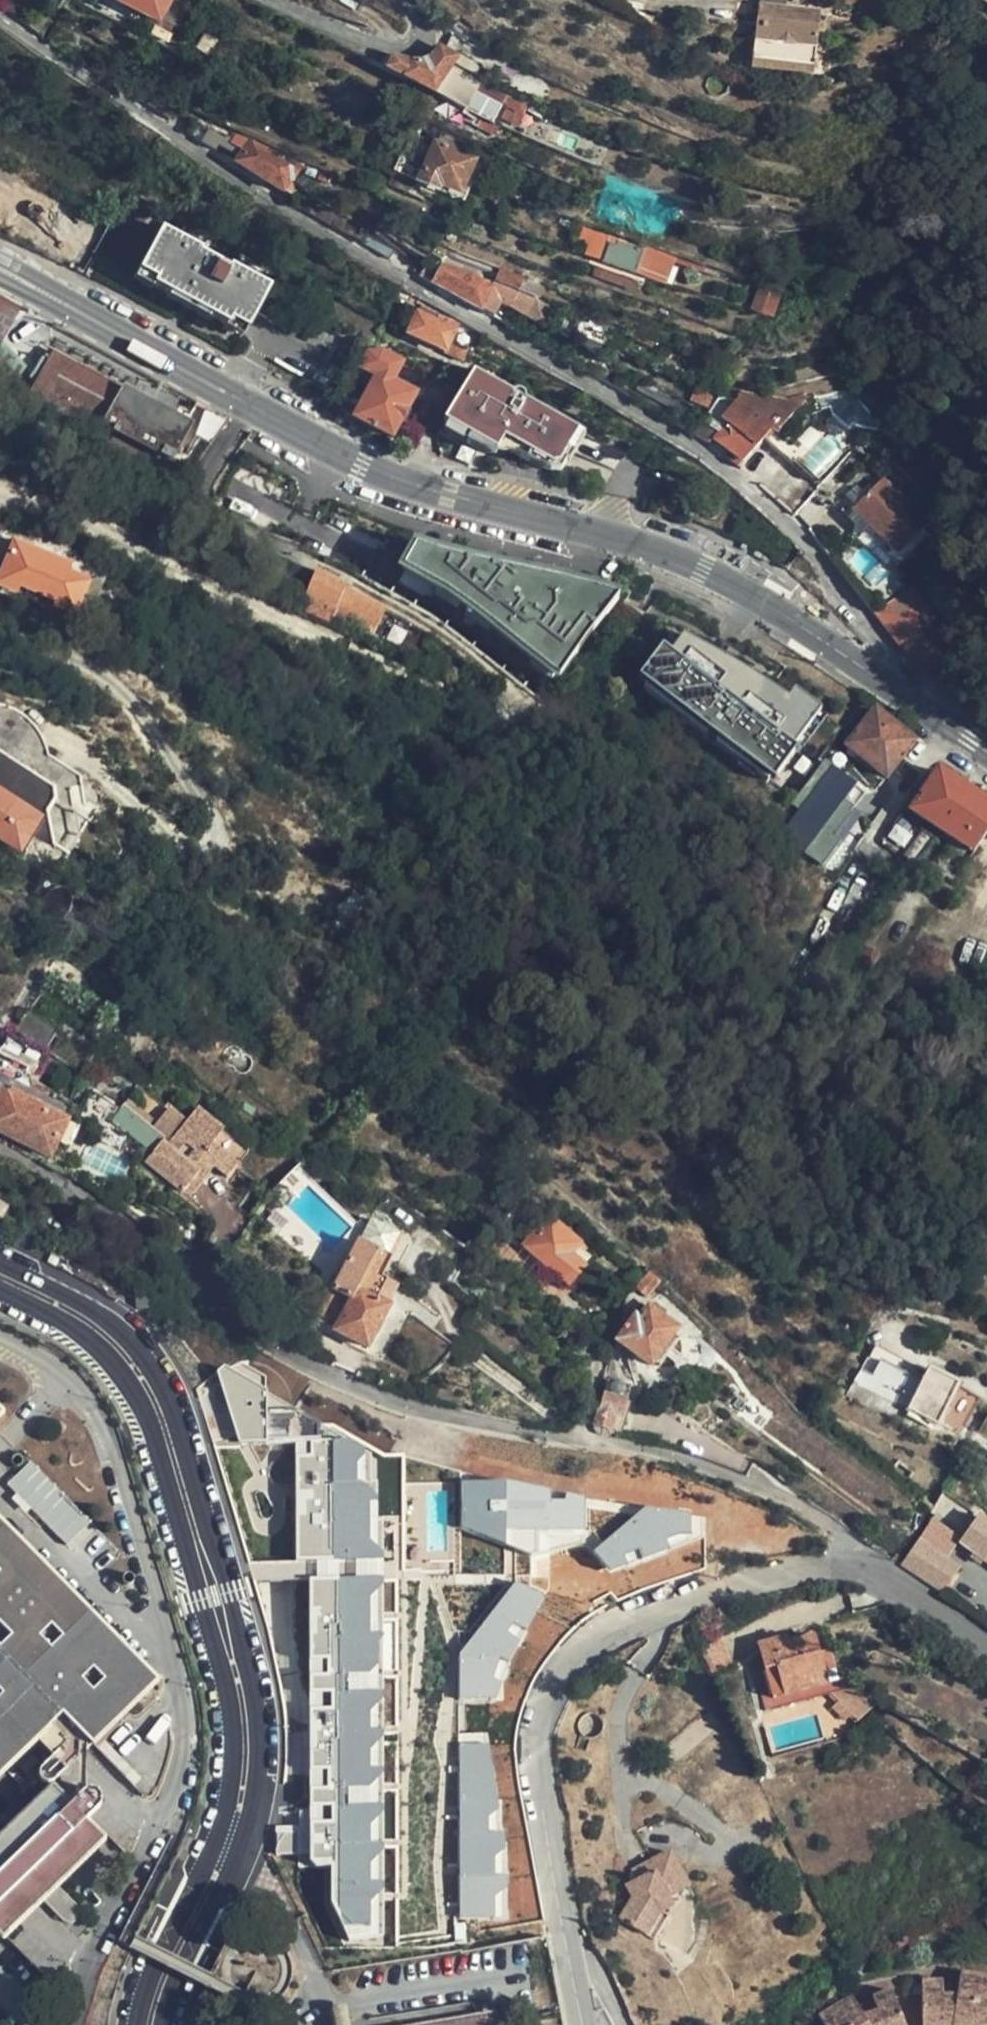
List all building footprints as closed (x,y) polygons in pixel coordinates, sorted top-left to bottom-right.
[(153,25),(168,0),(112,0),(153,25)] [(818,17),(761,11),(756,75),(813,79),(818,17)] [(455,56),(440,48),(439,49),(437,52),(436,53),(435,55),(433,57),(431,59),(429,60),(427,61),(426,62),(423,64),(421,64),(420,64),(418,64),(415,65),(413,64),(412,64),(409,64),(407,64),(405,64),(403,64),(401,63),(399,63),(398,62),(396,62),(389,58),(383,68),(413,84),(432,94),(448,68),(455,56)] [(249,136),(238,132),(232,142),(242,148),(249,136)] [(289,174),(298,159),(249,136),(242,148),(235,160),(280,186),(287,175),(289,174)] [(460,192),(474,158),(435,143),(420,183),(439,191),(441,185),(460,192)] [(486,160),(489,154),(482,151),(480,158),(486,160)] [(10,183),(0,177),(0,199),(1,200),(10,183)] [(281,298),(153,229),(126,278),(239,338),(253,311),(269,320),(281,298)] [(372,234),(362,248),(366,250),(388,262),(396,249),(372,234)] [(652,267),(656,250),(645,246),(642,250),(633,247),(634,243),(624,240),(622,244),(616,242),(615,247),(609,244),(602,265),(636,276),(637,272),(645,274),(648,266),(652,267)] [(672,255),(656,250),(652,267),(648,266),(645,274),(645,278),(665,285),(672,255)] [(478,312),(494,286),(442,270),(431,286),(478,312)] [(478,312),(494,321),(505,302),(532,318),(536,309),(494,286),(478,312)] [(774,318),(781,294),(770,290),(762,315),(774,318)] [(0,296),(0,342),(20,307),(0,296)] [(447,343),(455,326),(441,319),(437,327),(416,316),(405,336),(460,363),(466,353),(447,343)] [(55,352),(38,379),(32,392),(113,436),(117,429),(169,458),(188,426),(55,352)] [(3,383),(28,397),(32,392),(38,379),(0,355),(0,379),(3,383)] [(355,419),(392,438),(414,396),(392,384),(401,365),(384,356),(369,356),(362,369),(363,372),(344,408),(357,417),(355,419)] [(585,422),(474,366),(447,421),(485,440),(490,431),(539,456),(566,461),(585,422)] [(744,384),(729,398),(753,399),(786,404),(790,403),(751,374),(744,384)] [(719,398),(699,429),(711,438),(735,455),(742,460),(744,462),(777,423),(783,428),(800,407),(806,411),(826,404),(821,391),(790,403),(786,404),(753,399),(729,398),(719,398)] [(711,438),(699,429),(695,435),(707,443),(711,438)] [(261,438),(250,432),(241,447),(251,452),(257,446),(261,438)] [(184,460),(196,466),(213,443),(198,435),(184,460)] [(742,460),(735,455),(731,461),(737,466),(739,468),(744,462),(742,460)] [(853,508),(903,554),(934,520),(885,474),(853,508)] [(326,524),(328,509),(273,499),(271,515),(292,518),(326,524)] [(69,571),(71,565),(16,541),(0,578),(20,587),(22,582),(57,597),(60,603),(75,609),(78,603),(89,581),(69,571)] [(567,626),(579,591),(564,585),(566,578),(524,564),(523,568),(506,563),(498,587),(513,593),(509,606),(567,626)] [(385,603),(348,588),(342,582),(317,571),(307,593),(311,595),(309,601),(375,629),(383,609),(385,603)] [(876,613),(927,676),(966,647),(914,583),(876,613)] [(794,690),(789,699),(685,633),(672,652),(660,645),(636,684),(781,775),(823,708),(794,690)] [(518,657),(527,646),(514,636),(507,647),(518,657)] [(733,644),(726,656),(787,695),(795,684),(733,644)] [(986,699),(986,686),(979,681),(973,690),(986,699)] [(53,793),(64,775),(43,761),(42,757),(41,750),(38,742),(34,735),(32,732),(27,726),(20,720),(15,717),(14,717),(10,714),(7,714),(2,711),(0,711),(0,761),(53,793)] [(915,742),(876,711),(847,747),(886,778),(915,742)] [(21,849),(32,831),(49,800),(53,793),(0,761),(0,836),(21,849)] [(973,852),(986,831),(986,803),(939,770),(911,811),(973,852)] [(70,813),(49,800),(32,831),(62,849),(73,830),(70,813)] [(972,854),(986,864),(986,831),(973,852),(972,854)] [(0,1057),(0,1133),(46,1158),(55,1143),(69,1118),(71,1114),(26,1089),(28,1085),(20,1080),(24,1072),(0,1057)] [(148,1129),(121,1108),(112,1119),(149,1148),(153,1152),(146,1161),(184,1190),(201,1170),(206,1175),(220,1158),(254,1185),(265,1172),(216,1132),(223,1122),(195,1102),(177,1127),(165,1142),(148,1129)] [(165,1142),(177,1127),(160,1114),(148,1129),(165,1142)] [(69,1118),(55,1143),(67,1149),(80,1125),(69,1118)] [(391,1249),(403,1235),(384,1217),(371,1232),(391,1249)] [(519,1254),(539,1228),(525,1218),(506,1244),(519,1254)] [(575,1270),(583,1259),(555,1238),(543,1253),(541,1251),(531,1263),(578,1298),(591,1282),(575,1270)] [(639,1285),(645,1268),(636,1260),(629,1281),(639,1285)] [(366,1348),(401,1283),(372,1266),(336,1331),(366,1348)] [(638,1323),(648,1311),(640,1305),(631,1317),(633,1318),(638,1323)] [(648,1311),(659,1319),(663,1314),(652,1306),(648,1311)] [(675,1332),(659,1319),(648,1311),(638,1323),(633,1318),(616,1340),(648,1366),(675,1332)] [(644,1592),(815,1542),(714,1481),(570,1448),(381,1413),(259,1358),(213,1449),(271,1647),(386,1641),(522,1692),(576,1631),(644,1592)] [(916,1391),(924,1375),(894,1359),(875,1393),(895,1403),(903,1385),(916,1391)] [(927,1369),(924,1375),(916,1391),(903,1385),(895,1403),(907,1409),(906,1411),(916,1417),(936,1426),(957,1385),(927,1369)] [(600,1396),(594,1424),(614,1429),(620,1431),(624,1429),(627,1417),(622,1413),(626,1400),(600,1394),(600,1396)] [(971,1410),(976,1400),(966,1396),(961,1405),(971,1410)] [(916,1417),(906,1411),(900,1422),(911,1429),(916,1417)] [(594,1424),(593,1428),(595,1433),(601,1438),(610,1439),(614,1429),(594,1424)] [(35,1459),(10,1480),(66,1545),(90,1524),(35,1459)] [(958,1531),(972,1511),(946,1493),(932,1514),(958,1531)] [(958,1543),(986,1565),(986,1526),(978,1519),(958,1543)] [(958,1543),(930,1522),(917,1541),(944,1560),(958,1543)] [(11,1767),(40,1736),(56,1752),(52,1756),(45,1763),(39,1771),(39,1778),(44,1785),(52,1786),(0,1837),(0,1938),(3,1942),(43,1901),(67,1921),(72,1924),(77,1925),(83,1923),(86,1917),(86,1912),(83,1906),(59,1886),(108,1838),(56,1784),(57,1784),(73,1769),(71,1766),(150,1685),(0,1532),(0,1778),(11,1767)] [(917,1541),(900,1565),(943,1595),(959,1571),(944,1560),(917,1541)] [(765,1712),(830,1694),(813,1636),(777,1647),(775,1641),(758,1646),(772,1698),(761,1701),(765,1712)] [(858,1728),(870,1722),(854,1685),(843,1689),(847,1701),(854,1720),(858,1728)] [(847,1701),(843,1689),(836,1693),(840,1704),(847,1701)] [(854,1720),(847,1701),(840,1704),(835,1706),(843,1724),(850,1721),(854,1720)] [(858,1728),(854,1720),(850,1721),(853,1730),(858,1728)] [(464,1918),(509,1916),(507,1876),(496,1876),(495,1852),(507,1852),(506,1834),(489,1834),(488,1812),(497,1811),(494,1744),(457,1745),(464,1918)] [(673,1895),(693,1883),(674,1850),(636,1872),(643,1884),(633,1890),(641,1904),(627,1925),(651,1939),(667,1914),(680,1907),(673,1895)] [(700,1895),(693,1883),(673,1895),(680,1907),(700,1895)] [(667,1914),(651,1939),(660,1945),(676,1920),(667,1914)] [(986,1997),(986,1992),(986,1981),(956,1974),(954,1980),(952,1988),(937,1989),(937,1980),(937,1977),(916,1977),(917,2024),(986,2024),(986,1998),(986,1997)] [(952,1988),(954,1980),(937,1980),(937,1989),(952,1988)] [(859,1994),(864,2005),(847,2011),(842,2004),(839,1998),(809,2014),(813,2021),(815,2024),(893,2024),(876,1983),(858,1992),(859,1994)] [(864,2005),(859,1994),(842,2004),(847,2011),(864,2005)]
